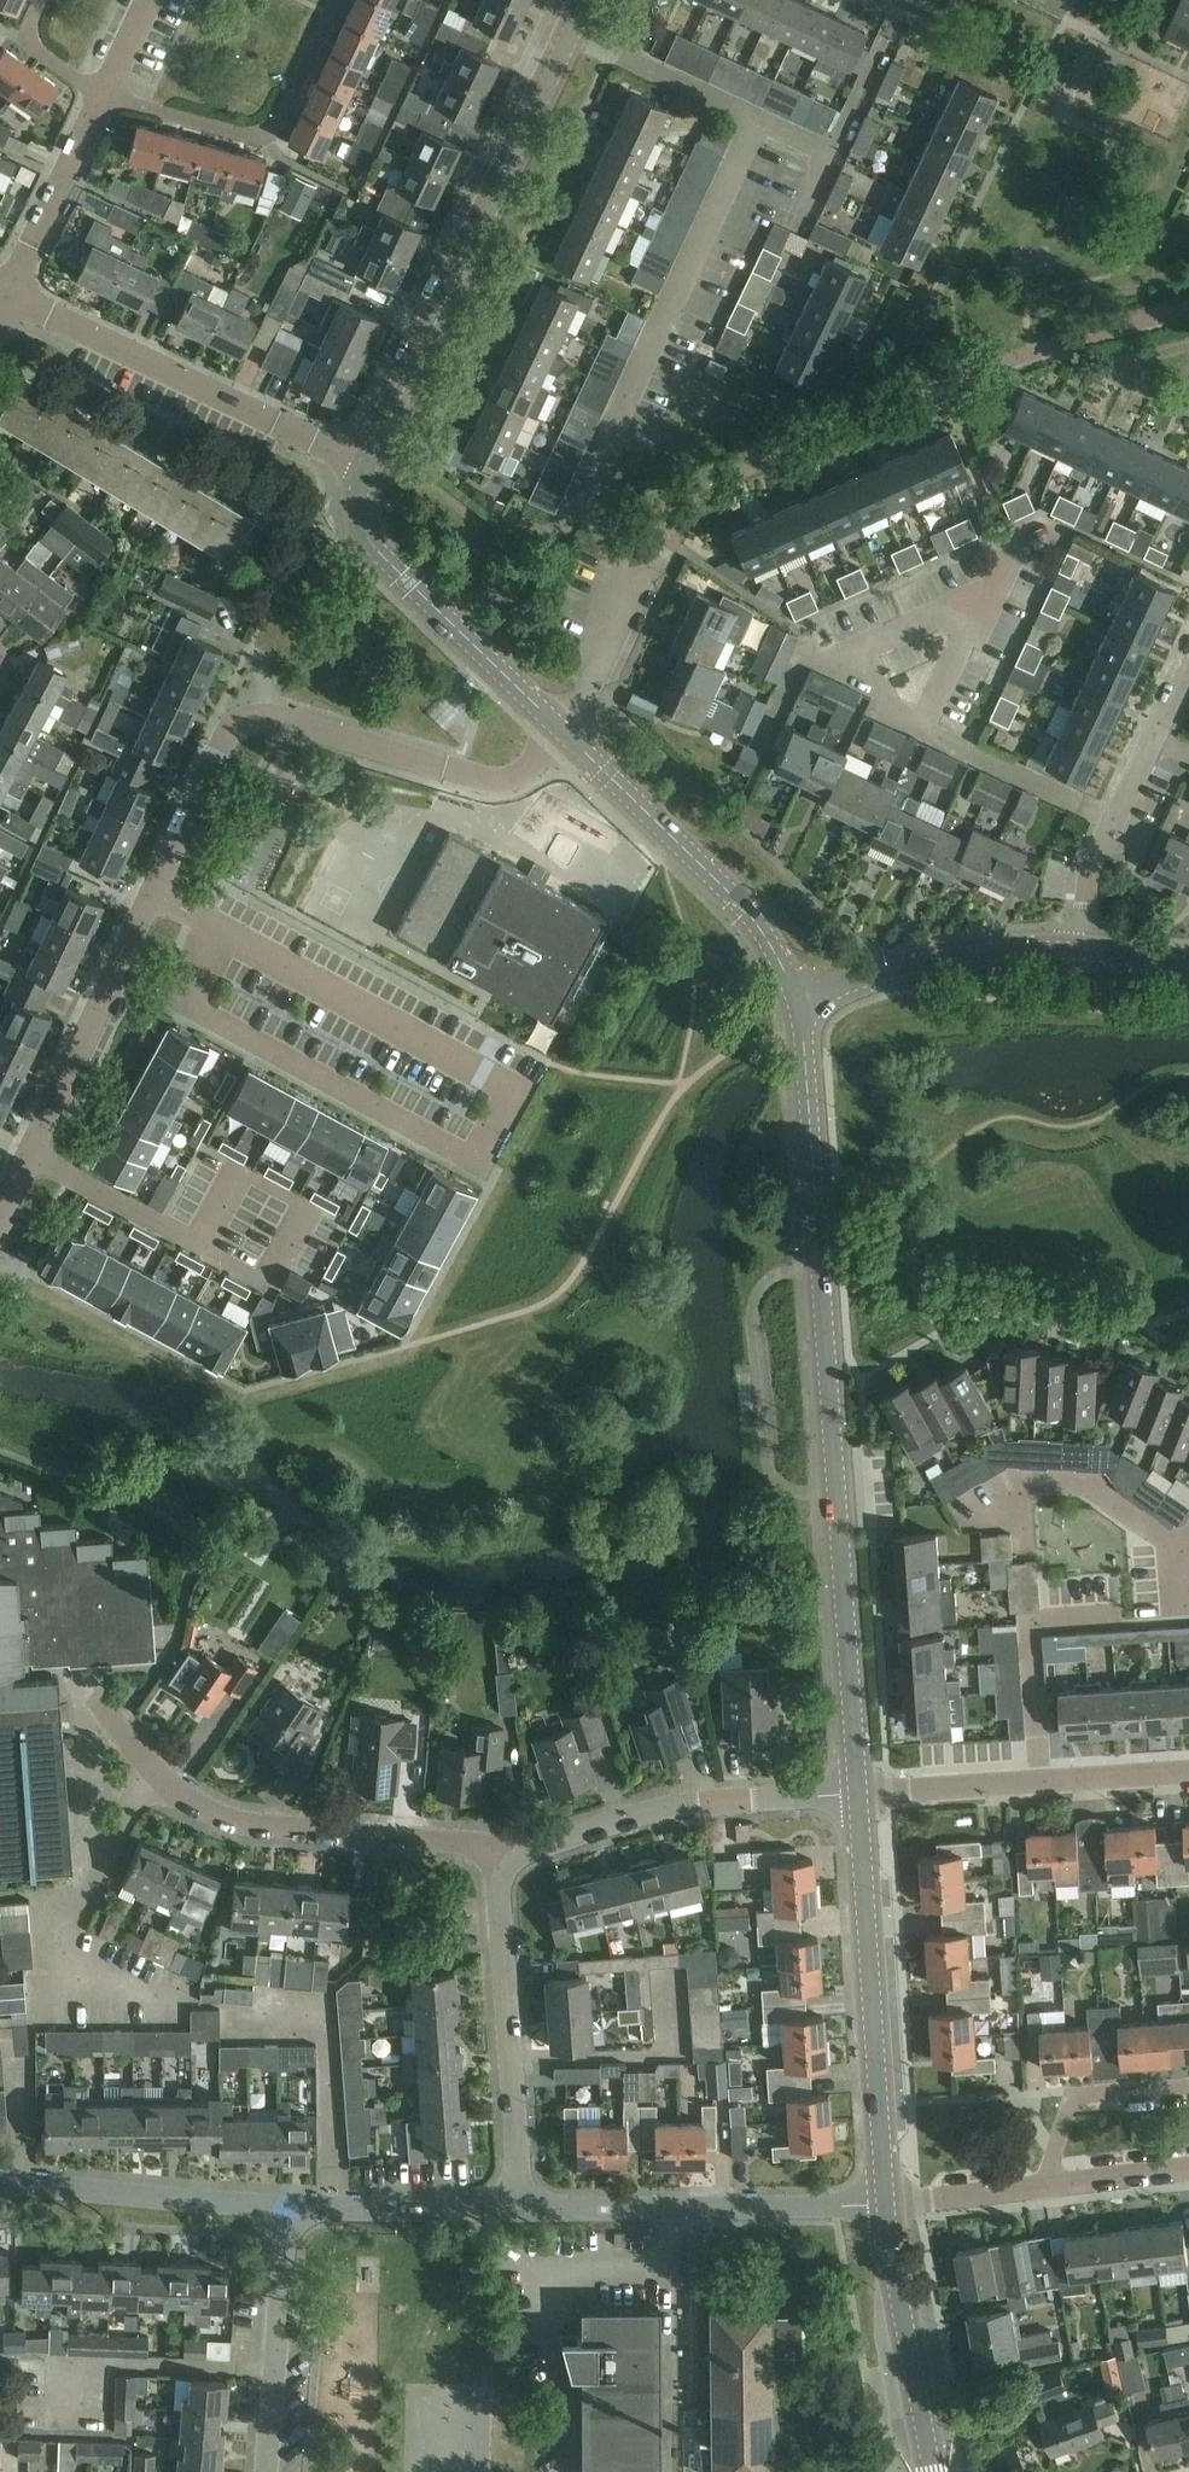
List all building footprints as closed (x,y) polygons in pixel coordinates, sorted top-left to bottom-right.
[(16,11),(22,0),(0,0),(0,3),(16,11)] [(378,0),(355,0),(345,21),(376,36),(390,6),(378,0)] [(430,25),(439,7),(425,0),(421,0),(413,17),(430,25)] [(503,0),(483,0),(473,20),(467,17),(461,29),(461,30),(489,43),(495,30),(510,37),(523,9),(503,0)] [(523,9),(527,0),(503,0),(523,9)] [(708,1),(737,14),(744,0),(709,0),(708,1)] [(737,14),(765,27),(777,0),(744,0),(737,14)] [(765,27),(792,40),(809,5),(799,0),(777,0),(765,27)] [(1166,35),(1188,46),(1188,0),(1183,0),(1166,35)] [(809,5),(792,40),(820,53),(837,18),(809,5)] [(443,21),(461,29),(467,17),(449,8),(443,21)] [(430,25),(413,17),(405,36),(422,44),(430,25)] [(814,66),(842,79),(844,75),(848,67),(856,51),(859,45),(865,31),(837,18),(820,53),(814,66)] [(376,36),(345,21),(331,51),(362,66),(376,36)] [(461,46),(453,63),(445,59),(439,70),(448,75),(447,75),(484,92),(498,64),(482,56),(489,43),(461,30),(454,43),(461,46)] [(677,66),(690,39),(677,32),(664,60),(677,66)] [(704,45),(690,39),(677,66),(691,73),(704,45)] [(856,51),(848,67),(858,72),(868,50),(859,45),(856,51)] [(31,66),(3,47),(0,52),(0,86),(11,94),(31,66)] [(362,66),(331,51),(316,81),(347,96),(362,66)] [(384,77),(402,85),(411,66),(394,58),(384,77)] [(734,92),(747,65),(733,59),(720,86),(734,92)] [(884,77),(898,84),(905,67),(892,61),(884,77)] [(761,72),(747,65),(734,92),(748,99),(761,72)] [(31,66),(11,94),(38,114),(58,86),(31,66)] [(428,100),(421,113),(449,126),(455,113),(471,120),(484,92),(447,75),(434,103),(428,100)] [(402,85),(384,77),(375,95),(393,103),(402,85)] [(898,84),(884,77),(876,94),(890,101),(898,84)] [(944,107),(983,125),(996,97),(957,79),(944,107)] [(316,81),(302,111),(333,126),(347,96),(316,81)] [(789,119),(802,91),(788,85),(775,112),(789,119)] [(802,91),(789,119),(803,125),(816,98),(802,91)] [(631,93),(617,121),(653,138),(666,109),(631,93)] [(983,125),(944,107),(931,135),(970,153),(983,125)] [(333,126),(302,111),(288,141),(319,156),(333,126)] [(422,129),(409,158),(445,175),(458,146),(443,139),(449,126),(421,113),(415,126),(422,129)] [(866,116),(858,133),(872,139),(880,123),(866,116)] [(356,136),(374,145),(383,126),(365,118),(356,136)] [(617,121),(605,149),(640,165),(653,138),(617,121)] [(12,129),(0,123),(0,145),(4,146),(12,129)] [(160,166),(169,132),(137,123),(127,157),(160,166)] [(169,132),(160,166),(192,175),(201,141),(169,132)] [(858,133),(851,148),(864,155),(872,139),(858,133)] [(970,153),(931,135),(918,163),(957,181),(970,153)] [(374,145),(356,136),(345,159),(363,168),(374,145)] [(766,136),(761,147),(779,156),(785,145),(766,136)] [(201,141),(192,175),(209,180),(207,190),(221,194),(223,183),(233,149),(201,141)] [(696,141),(690,155),(716,167),(722,153),(696,141)] [(383,146),(377,159),(395,167),(395,166),(401,155),(383,146)] [(223,183),(221,194),(220,198),(233,202),(237,187),(256,192),(265,158),(233,149),(223,183)] [(605,149),(591,177),(627,193),(643,200),(649,188),(633,180),(640,165),(605,149)] [(0,155),(0,172),(11,177),(18,164),(0,155)] [(395,166),(403,170),(396,186),(389,183),(382,197),(409,210),(416,195),(432,202),(445,175),(409,158),(401,155),(395,166)] [(716,167),(690,155),(684,169),(710,181),(716,167)] [(918,163),(905,190),(944,209),(957,181),(918,163)] [(269,170),(262,196),(275,199),(282,174),(269,170)] [(840,171),(833,188),(846,194),(854,177),(840,171)] [(287,196),(306,205),(315,186),(296,177),(287,196)] [(591,177),(579,204),(614,221),(627,193),(591,177)] [(135,181),(127,199),(145,208),(154,190),(135,181)] [(846,194),(833,188),(825,204),(839,210),(846,194)] [(154,190),(145,208),(164,217),(172,199),(154,190)] [(905,190),(892,218),(930,236),(944,209),(905,190)] [(382,214),(375,230),(362,223),(356,236),(357,236),(369,242),(406,259),(419,231),(403,223),(409,210),(382,197),(375,211),(382,214)] [(664,211),(690,223),(696,209),(671,197),(664,211)] [(135,234),(143,218),(113,204),(105,219),(135,234)] [(579,204),(566,233),(601,249),(614,221),(579,204)] [(690,223),(664,211),(658,224),(683,236),(690,223)] [(332,221),(340,225),(343,220),(341,215),(336,213),(332,221)] [(930,236),(892,218),(878,247),(917,265),(930,236)] [(107,292),(123,259),(130,245),(108,234),(111,227),(93,219),(80,246),(88,250),(75,276),(107,292)] [(203,246),(212,228),(193,220),(185,238),(203,246)] [(230,237),(212,228),(203,246),(221,255),(230,237)] [(64,230),(58,243),(67,248),(73,235),(64,230)] [(836,231),(829,246),(847,255),(854,239),(836,231)] [(601,249),(566,233),(553,261),(588,277),(601,249)] [(406,259),(369,242),(357,236),(352,247),(364,253),(356,269),(393,287),(406,259)] [(757,260),(774,268),(780,257),(762,248),(757,260)] [(644,253),(638,266),(664,278),(670,265),(644,253)] [(814,284),(813,286),(851,304),(865,277),(826,258),(814,284)] [(173,283),(123,259),(107,292),(139,307),(140,304),(159,313),(173,283)] [(353,278),(326,265),(312,259),(306,273),(333,286),(347,293),(353,278)] [(774,268),(757,260),(751,271),(768,280),(774,268)] [(296,291),(297,292),(298,289),(300,285),(306,273),(292,266),(289,265),(280,283),(296,291)] [(664,278),(638,266),(632,280),(658,292),(664,278)] [(173,283),(159,313),(176,321),(175,324),(206,340),(222,307),(206,299),(213,283),(181,268),(173,283)] [(333,286),(306,273),(300,285),(298,289),(326,301),(333,286)] [(265,313),(281,321),(296,291),(280,283),(279,283),(265,313)] [(564,329),(575,305),(587,311),(592,299),(560,283),(557,291),(542,284),(528,312),(564,329)] [(232,286),(222,307),(206,340),(238,355),(254,322),(239,315),(248,294),(232,286)] [(813,286),(800,313),(838,331),(851,304),(813,286)] [(378,319),(341,302),(332,298),(319,326),(328,330),(364,348),(378,319)] [(731,313),(749,321),(754,310),(736,302),(731,313)] [(528,312),(515,340),(551,356),(559,340),(567,344),(573,333),(564,329),(528,312)] [(749,321),(731,313),(725,325),(743,333),(749,321)] [(800,313),(787,340),(825,358),(838,331),(800,313)] [(621,324),(612,344),(629,352),(638,332),(621,324)] [(328,330),(320,347),(305,340),(300,351),(302,352),(315,358),(352,375),(364,348),(328,330)] [(275,373),(288,345),(274,339),(261,366),(275,373)] [(551,356),(515,340),(502,368),(538,385),(544,370),(558,376),(564,363),(551,356)] [(825,358),(787,340),(773,368),(812,386),(825,358)] [(302,352),(300,351),(288,345),(275,373),(289,379),(302,352)] [(626,358),(600,346),(594,360),(620,372),(626,358)] [(352,375),(315,358),(302,385),(339,402),(352,375)] [(717,364),(713,372),(728,380),(732,372),(717,364)] [(538,385),(502,368),(490,395),(525,412),(538,385)] [(211,549),(238,566),(264,524),(252,517),(248,523),(233,514),(237,508),(223,499),(219,505),(204,496),(208,490),(194,482),(190,488),(175,479),(179,473),(165,464),(162,470),(147,461),(150,455),(136,447),(133,452),(118,443),(121,438),(107,429),(104,435),(89,426),(92,420),(78,412),(75,417),(60,408),(63,403),(49,394),(46,400),(31,391),(34,385),(21,377),(0,411),(0,413),(12,420),(8,426),(25,436),(29,431),(41,438),(37,444),(54,454),(57,448),(70,455),(66,461),(83,471),(86,466),(98,473),(95,479),(112,489),(115,483),(127,491),(124,496),(141,506),(144,501),(156,508),(153,514),(170,524),(173,518),(185,526),(182,531),(198,541),(202,536),(214,543),(211,549)] [(574,402),(600,414),(607,400),(581,388),(574,402)] [(1032,442),(1050,404),(1023,391),(1005,429),(1032,442)] [(525,412),(490,395),(477,423),(512,439),(525,412)] [(600,414),(574,402),(568,416),(594,428),(600,414)] [(1050,404),(1032,442),(1060,455),(1078,417),(1050,404)] [(1078,417),(1060,455),(1075,462),(1070,474),(1081,479),(1086,467),(1087,468),(1105,429),(1078,417)] [(512,439),(477,423),(463,451),(479,459),(475,467),(490,475),(494,466),(499,468),(506,452),(516,457),(521,455),(525,446),(512,439)] [(1132,442),(1105,429),(1087,468),(1114,480),(1132,442)] [(949,435),(921,447),(939,486),(967,474),(949,435)] [(1159,455),(1132,442),(1114,480),(1141,493),(1159,455)] [(549,456),(575,468),(581,456),(555,443),(549,456)] [(939,486),(921,447),(894,460),(912,499),(939,486)] [(1186,467),(1159,455),(1141,493),(1168,506),(1186,467)] [(575,468),(549,456),(542,471),(568,483),(575,468)] [(894,460),(867,472),(884,511),(912,499),(894,460)] [(1186,467),(1168,506),(1188,516),(1188,469),(1186,467)] [(867,472),(840,484),(857,523),(884,511),(867,472)] [(25,503),(35,492),(24,482),(14,493),(25,503)] [(840,484),(812,497),(830,536),(857,523),(840,484)] [(1026,491),(1014,496),(1023,515),(1034,510),(1026,491)] [(1063,519),(1072,500),(1060,495),(1052,514),(1063,519)] [(489,496),(484,506),(498,512),(503,502),(489,496)] [(1023,515),(1014,496),(1003,502),(1011,521),(1023,515)] [(812,497),(785,509),(803,548),(830,536),(812,497)] [(51,499),(42,510),(53,519),(62,508),(51,499)] [(1072,500),(1063,519),(1074,524),(1083,506),(1072,500)] [(785,509),(758,521),(775,560),(803,548),(785,509)] [(1100,509),(1092,527),(1101,531),(1109,513),(1100,509)] [(61,529),(76,541),(91,522),(90,521),(75,510),(61,529)] [(956,523),(965,542),(976,537),(967,518),(956,523)] [(1117,544),(1126,525),(1114,520),(1105,539),(1117,544)] [(775,560),(758,521),(730,534),(747,573),(775,560)] [(91,522),(76,541),(90,552),(105,533),(91,522)] [(965,542),(956,523),(945,528),(953,547),(965,542)] [(1126,525),(1117,544),(1129,550),(1137,531),(1126,525)] [(1171,547),(1162,542),(1153,538),(1144,557),(1163,565),(1171,547)] [(901,548),(910,567),(922,562),(913,542),(901,548)] [(910,567),(901,548),(890,553),(898,572),(910,567)] [(1067,552),(1059,571),(1071,576),(1079,558),(1067,552)] [(16,567),(0,587),(0,606),(15,617),(49,574),(24,555),(16,567)] [(16,567),(0,555),(0,587),(16,567)] [(846,573),(855,592),(867,586),(858,567),(846,573)] [(1115,596),(1122,599),(1121,600),(1160,618),(1173,591),(1134,572),(1125,593),(1118,589),(1115,596)] [(156,592),(187,607),(196,587),(165,573),(156,592)] [(855,592),(846,573),(835,578),(844,597),(855,592)] [(49,574),(15,617),(40,636),(73,593),(49,574)] [(1046,598),(1064,607),(1070,595),(1052,586),(1046,598)] [(796,595),(805,615),(817,609),(808,590),(796,595)] [(683,620),(732,643),(735,644),(741,632),(727,626),(734,609),(696,592),(683,620)] [(805,615),(796,595),(784,601),(793,620),(805,615)] [(1064,607),(1046,598),(1040,609),(1058,618),(1064,607)] [(1121,600),(1108,627),(1147,646),(1160,618),(1121,600)] [(162,657),(171,661),(208,678),(221,650),(193,637),(199,624),(182,615),(162,657)] [(732,643),(683,620),(671,646),(682,651),(721,668),(732,643)] [(1147,646),(1108,627),(1096,654),(1134,673),(1147,646)] [(66,638),(70,651),(81,647),(77,634),(66,638)] [(764,638),(757,654),(783,666),(790,651),(764,638)] [(1025,641),(1019,652),(1038,661),(1043,649),(1025,641)] [(133,646),(121,672),(134,677),(147,649),(134,643),(133,646)] [(983,658),(1004,663),(1007,648),(987,643),(983,658)] [(909,671),(918,668),(908,644),(899,647),(909,671)] [(721,668),(682,651),(671,677),(709,695),(721,668)] [(1038,661),(1019,652),(1014,663),(1033,672),(1038,661)] [(783,666),(757,654),(749,669),(776,682),(783,666)] [(1134,673),(1096,654),(1083,681),(1121,700),(1134,673)] [(66,674),(39,660),(26,685),(64,706),(69,696),(72,691),(61,685),(66,674)] [(171,661),(158,689),(195,706),(208,678),(171,661)] [(121,672),(109,699),(121,705),(134,677),(121,672)] [(709,695),(671,677),(658,704),(697,722),(709,695)] [(833,712),(844,687),(830,681),(818,705),(833,712)] [(1083,681),(1070,708),(1108,727),(1121,700),(1083,681)] [(64,706),(26,685),(12,711),(39,726),(47,711),(58,716),(64,706)] [(858,694),(844,687),(833,712),(847,719),(858,694)] [(195,706),(158,689),(145,716),(182,734),(195,706)] [(432,705),(458,728),(470,714),(445,691),(432,705)] [(733,706),(759,718),(766,703),(739,691),(733,706)] [(706,712),(726,718),(731,700),(712,694),(706,712)] [(994,706),(1012,715),(1018,703),(999,694),(994,706)] [(88,706),(69,696),(64,706),(92,721),(101,702),(92,697),(88,706)] [(92,721),(64,706),(87,732),(92,721)] [(733,706),(726,721),(752,733),(759,718),(733,706)] [(1012,715),(994,706),(988,717),(1007,726),(1012,715)] [(1070,708),(1057,736),(1096,754),(1108,727),(1070,708)] [(54,767),(63,749),(35,734),(39,726),(12,711),(0,733),(0,738),(54,767)] [(182,734),(145,716),(132,743),(125,740),(118,754),(117,755),(148,770),(155,754),(169,761),(170,759),(175,762),(182,746),(177,744),(182,734)] [(877,754),(889,729),(874,722),(862,747),(877,754)] [(791,729),(787,736),(773,767),(800,780),(818,741),(824,728),(815,724),(809,726),(805,735),(791,729)] [(96,727),(90,740),(118,754),(125,740),(108,732),(96,727)] [(904,736),(889,729),(877,754),(892,762),(904,736)] [(1096,754),(1057,736),(1044,763),(1082,782),(1096,754)] [(54,767),(0,738),(0,770),(12,777),(18,765),(59,787),(66,774),(54,767)] [(846,754),(818,741),(800,780),(826,792),(828,793),(840,766),(846,754)] [(751,774),(762,753),(748,746),(738,768),(751,774)] [(929,779),(941,754),(926,747),(914,772),(929,779)] [(63,749),(54,767),(66,774),(75,756),(63,749)] [(941,754),(929,779),(945,786),(956,761),(941,754)] [(155,792),(140,785),(148,770),(117,755),(110,771),(118,775),(105,801),(142,818),(155,792)] [(828,793),(826,792),(821,804),(848,817),(866,779),(840,766),(828,793)] [(0,770),(0,799),(4,791),(20,798),(27,784),(12,777),(0,770)] [(982,804),(994,778),(978,771),(966,796),(982,804)] [(848,817),(873,829),(875,829),(888,803),(887,803),(897,782),(885,776),(881,785),(866,779),(848,817)] [(1009,786),(994,778),(982,804),(997,811),(1009,786)] [(69,786),(56,814),(68,819),(81,791),(69,786)] [(1024,823),(1035,798),(1022,792),(1010,817),(1024,823)] [(142,818),(105,801),(91,795),(85,808),(99,815),(92,830),(129,847),(142,818)] [(875,829),(873,829),(867,841),(896,854),(914,815),(920,802),(907,796),(901,809),(888,803),(875,829)] [(1,822),(30,837),(37,823),(29,819),(8,809),(1,822)] [(35,809),(29,819),(37,823),(42,826),(47,815),(35,809)] [(940,828),(914,815),(896,854),(922,866),(940,828)] [(129,847),(92,830),(78,823),(72,837),(85,843),(78,858),(115,876),(129,847)] [(971,827),(965,839),(967,840),(954,867),(955,867),(980,879),(999,840),(971,827)] [(29,843),(0,828),(0,844),(22,856),(29,843)] [(965,839),(940,828),(922,866),(949,879),(955,867),(954,867),(967,840),(965,839)] [(1170,833),(1152,872),(1179,885),(1188,864),(1188,831),(1185,840),(1170,833)] [(449,832),(395,932),(550,1016),(605,916),(449,832)] [(999,840),(980,879),(1006,892),(1025,852),(999,840)] [(36,856),(66,870),(73,856),(43,842),(36,856)] [(36,856),(30,870),(50,879),(60,884),(66,870),(36,856)] [(551,871),(534,862),(528,873),(545,882),(551,871)] [(1,880),(8,867),(0,863),(0,879),(1,880)] [(1179,885),(1188,889),(1188,864),(1179,885)] [(50,879),(43,893),(58,901),(52,914),(89,931),(102,904),(60,884),(50,879)] [(30,903),(17,897),(4,926),(16,931),(30,903)] [(89,931),(52,914),(39,942),(76,959),(77,957),(82,959),(88,947),(83,944),(89,931)] [(17,964),(10,980),(42,995),(49,980),(63,987),(76,959),(39,942),(29,937),(23,950),(33,954),(27,968),(17,964)] [(6,977),(13,962),(0,956),(0,974),(6,977)] [(1,1024),(0,1026),(37,1042),(50,1015),(35,1009),(42,995),(10,980),(3,995),(13,999),(1,1024)] [(168,1023),(155,1047),(196,1069),(207,1075),(220,1051),(209,1045),(168,1023)] [(0,1026),(0,1060),(23,1071),(37,1042),(0,1026)] [(155,1047),(143,1070),(183,1092),(196,1069),(155,1047)] [(11,1098),(23,1071),(0,1060),(0,1093),(11,1098)] [(272,1080),(248,1067),(226,1107),(250,1120),(272,1080)] [(130,1093),(171,1115),(183,1092),(143,1070),(130,1093)] [(229,1087),(236,1075),(227,1070),(221,1083),(229,1087)] [(250,1120),(272,1132),(269,1137),(270,1138),(295,1092),(272,1080),(250,1120)] [(222,1100),(229,1087),(221,1083),(213,1096),(222,1100)] [(284,1163),(291,1149),(293,1150),(317,1105),(295,1092),(270,1138),(263,1151),(284,1163)] [(0,1093),(0,1121),(11,1098),(0,1093)] [(130,1093),(118,1116),(158,1138),(171,1115),(130,1093)] [(296,1146),(318,1158),(341,1117),(317,1105),(293,1150),(294,1151),(296,1146)] [(105,1139),(151,1164),(151,1163),(146,1160),(158,1138),(118,1116),(105,1139)] [(204,1133),(211,1121),(202,1116),(196,1128),(204,1133)] [(318,1158),(340,1169),(338,1175),(363,1130),(341,1117),(318,1158)] [(197,1146),(204,1133),(196,1128),(189,1141),(197,1146)] [(362,1188),(387,1143),(363,1130),(338,1175),(362,1188)] [(105,1139),(92,1163),(138,1187),(151,1164),(105,1139)] [(235,1147),(222,1140),(218,1148),(231,1155),(235,1147)] [(243,1162),(248,1154),(235,1147),(231,1155),(243,1162)] [(391,1149),(380,1169),(393,1176),(404,1156),(391,1149)] [(179,1179),(186,1166),(178,1161),(171,1174),(179,1179)] [(276,1180),(281,1172),(268,1165),(264,1173),(276,1180)] [(476,1191),(428,1165),(415,1188),(463,1215),(476,1191)] [(382,1187),(389,1174),(380,1170),(373,1183),(382,1187)] [(172,1192),(179,1179),(171,1174),(166,1172),(159,1185),(172,1192)] [(289,1187),(294,1179),(281,1172),(276,1180),(289,1187)] [(450,1237),(463,1215),(415,1188),(414,1189),(419,1192),(407,1214),(450,1237)] [(327,1197),(314,1190),(309,1198),(322,1205),(327,1197)] [(335,1212),(340,1204),(327,1197),(322,1205),(335,1212)] [(96,1215),(101,1206),(88,1199),(83,1208),(96,1215)] [(364,1220),(371,1207),(362,1203),(355,1215),(364,1220)] [(113,1213),(101,1206),(96,1215),(109,1222),(113,1213)] [(438,1260),(450,1237),(407,1214),(395,1237),(438,1260)] [(357,1233),(364,1220),(355,1215),(348,1228),(357,1233)] [(37,1267),(61,1280),(84,1237),(60,1224),(37,1267)] [(146,1231),(133,1224),(129,1233),(142,1240),(146,1231)] [(154,1247),(159,1238),(146,1231),(142,1240),(154,1247)] [(84,1292),(107,1249),(84,1237),(61,1280),(84,1292)] [(426,1283),(438,1260),(395,1237),(383,1259),(378,1256),(378,1257),(426,1283)] [(339,1266),(346,1253),(337,1248),(330,1261),(339,1266)] [(106,1305),(130,1262),(107,1249),(84,1292),(106,1305)] [(187,1265),(192,1256),(179,1249),(175,1258),(187,1265)] [(200,1272),(205,1263),(192,1256),(187,1265),(200,1272)] [(413,1306),(426,1283),(378,1257),(365,1280),(413,1306)] [(332,1279),(339,1266),(330,1261),(323,1274),(332,1279)] [(153,1274),(130,1262),(106,1305),(129,1317),(153,1274)] [(281,1287),(302,1299),(311,1282),(290,1270),(281,1287)] [(152,1329),(176,1287),(153,1274),(129,1317),(152,1329)] [(233,1290),(238,1281),(225,1274),(220,1283),(233,1290)] [(400,1330),(413,1306),(365,1280),(365,1281),(370,1284),(357,1307),(400,1330)] [(246,1297),(251,1288),(238,1281),(233,1290),(246,1297)] [(199,1299),(176,1287),(152,1329),(175,1342),(199,1299)] [(266,1316),(275,1302),(262,1295),(250,1316),(251,1320),(266,1316)] [(221,1311),(199,1299),(175,1342),(198,1354),(221,1311)] [(323,1301),(295,1309),(309,1361),(337,1354),(323,1301)] [(267,1316),(282,1369),(309,1361),(295,1309),(267,1316)] [(245,1324),(221,1311),(198,1354),(222,1367),(245,1324)] [(1040,1352),(1011,1351),(1010,1381),(997,1380),(996,1396),(1009,1397),(1009,1400),(1038,1402),(1040,1358),(1040,1352)] [(1040,1358),(1038,1402),(1038,1409),(1067,1410),(1069,1366),(1069,1359),(1040,1358)] [(1115,1382),(1124,1385),(1116,1406),(1115,1409),(1141,1419),(1156,1377),(1159,1370),(1133,1361),(1131,1365),(1122,1361),(1122,1360),(1121,1359),(1115,1382)] [(968,1366),(943,1381),(964,1418),(968,1424),(993,1409),(968,1366)] [(1069,1366),(1067,1410),(1067,1417),(1096,1418),(1098,1368),(1069,1366)] [(964,1418),(943,1381),(939,1375),(914,1389),(940,1433),(940,1432),(964,1418)] [(1156,1377),(1141,1419),(1138,1424),(1166,1435),(1181,1394),(1184,1387),(1156,1377)] [(1116,1406),(1124,1385),(1115,1382),(1110,1404),(1116,1406)] [(940,1433),(914,1389),(911,1383),(886,1397),(911,1441),(907,1443),(917,1460),(947,1443),(940,1432),(940,1433)] [(1166,1435),(1163,1441),(1188,1451),(1188,1397),(1181,1394),(1166,1435)] [(1019,1467),(1034,1467),(1035,1438),(1021,1438),(1021,1439),(1019,1466),(1019,1467)] [(1035,1438),(1034,1467),(1049,1468),(1049,1467),(1050,1440),(1050,1439),(1035,1438)] [(1021,1439),(994,1442),(1008,1465),(1019,1466),(1021,1439)] [(1078,1442),(1050,1440),(1049,1467),(1077,1468),(1078,1442)] [(994,1441),(981,1448),(996,1473),(1008,1466),(1008,1465),(994,1442),(994,1441)] [(1077,1470),(1091,1471),(1093,1441),(1078,1441),(1078,1442),(1077,1468),(1077,1470)] [(1093,1441),(1091,1471),(1106,1471),(1106,1469),(1107,1444),(1107,1442),(1093,1441)] [(1121,1456),(1107,1444),(1106,1469),(1120,1490),(1136,1466),(1148,1474),(1150,1471),(1139,1463),(1121,1456)] [(981,1448),(968,1456),(969,1456),(982,1479),(983,1481),(996,1473),(981,1448)] [(969,1456),(944,1470),(958,1493),(982,1479),(969,1456)] [(1131,1499),(1148,1475),(1148,1474),(1136,1466),(1120,1490),(1119,1490),(1131,1499)] [(931,1477),(946,1502),(958,1495),(958,1493),(944,1470),(931,1477)] [(1160,1483),(1148,1475),(1131,1499),(1143,1507),(1144,1506),(1159,1484),(1160,1483)] [(1176,1496),(1159,1484),(1144,1506),(1161,1518),(1176,1496)] [(73,1865),(60,1676),(16,1679),(15,1672),(25,1669),(25,1663),(33,1662),(33,1665),(70,1662),(69,1657),(85,1655),(86,1664),(156,1659),(148,1553),(114,1556),(112,1538),(78,1541),(77,1524),(42,1526),(40,1508),(23,1510),(22,1501),(0,1492),(0,1871),(73,1865)] [(1160,1519),(1172,1527),(1188,1503),(1177,1495),(1176,1496),(1161,1518),(1160,1519)] [(898,1566),(941,1563),(939,1533),(896,1536),(898,1566)] [(985,1559),(1013,1557),(1014,1557),(1012,1533),(983,1535),(985,1559)] [(1012,1586),(1041,1584),(1039,1560),(1010,1562),(1012,1586)] [(941,1563),(898,1566),(900,1595),(954,1591),(954,1590),(953,1576),(942,1577),(941,1563)] [(1041,1584),(1012,1586),(1013,1610),(1042,1609),(1041,1584)] [(957,1590),(954,1590),(954,1591),(900,1595),(902,1624),(959,1620),(957,1590)] [(669,1609),(675,1627),(687,1623),(682,1605),(669,1609)] [(1169,1627),(1169,1638),(1188,1636),(1188,1625),(1169,1627)] [(278,1652),(288,1636),(273,1626),(263,1642),(278,1652)] [(602,1632),(606,1644),(625,1638),(621,1626),(602,1632)] [(1149,1628),(1150,1639),(1169,1638),(1169,1627),(1149,1628)] [(997,1643),(1020,1641),(1019,1628),(996,1630),(997,1643)] [(517,1711),(513,1672),(510,1647),(509,1630),(494,1632),(496,1648),(498,1673),(496,1674),(500,1713),(517,1711)] [(1133,1630),(1114,1631),(1115,1642),(1134,1641),(1133,1630)] [(1115,1642),(1114,1631),(1095,1632),(1096,1643),(1115,1642)] [(1076,1633),(1057,1634),(1057,1645),(1077,1644),(1076,1633)] [(955,1647),(946,1648),(946,1635),(903,1638),(905,1668),(948,1665),(947,1662),(956,1662),(955,1647)] [(209,1711),(228,1684),(240,1692),(257,1667),(239,1655),(229,1670),(207,1655),(203,1660),(190,1652),(191,1651),(189,1650),(169,1680),(171,1681),(171,1680),(184,1689),(181,1692),(209,1711)] [(905,1668),(907,1697),(950,1694),(962,1693),(960,1679),(949,1680),(948,1665),(905,1668)] [(768,1683),(767,1666),(723,1668),(725,1706),(731,1706),(732,1740),(777,1738),(775,1682),(768,1683)] [(587,1680),(593,1698),(606,1693),(600,1675),(587,1680)] [(676,1720),(693,1715),(680,1676),(645,1688),(651,1704),(646,1706),(649,1715),(632,1721),(643,1755),(660,1750),(663,1758),(686,1750),(676,1720)] [(1000,1690),(1023,1688),(1022,1676),(999,1677),(1000,1690)] [(1172,1684),(1175,1727),(1188,1726),(1188,1676),(1185,1676),(1186,1683),(1172,1684)] [(1157,1678),(1145,1679),(1149,1729),(1175,1727),(1172,1684),(1158,1685),(1157,1678)] [(1149,1729),(1145,1679),(1133,1680),(1133,1687),(1119,1688),(1122,1731),(1149,1729)] [(312,1741),(304,1736),(322,1709),(282,1681),(253,1724),(269,1734),(260,1747),(293,1769),(312,1741)] [(1122,1731),(1119,1688),(1104,1689),(1103,1682),(1089,1683),(1093,1733),(1122,1731)] [(1093,1733),(1089,1683),(1075,1684),(1076,1692),(1060,1693),(1063,1735),(1093,1733)] [(1023,1688),(1000,1690),(1002,1718),(1025,1717),(1023,1688)] [(952,1724),(950,1694),(907,1697),(909,1726),(952,1724)] [(541,1758),(535,1760),(540,1776),(545,1774),(552,1795),(595,1781),(583,1745),(607,1738),(596,1705),(562,1716),(566,1730),(535,1740),(541,1758)] [(401,1722),(402,1718),(355,1713),(352,1748),(358,1748),(355,1787),(396,1790),(399,1754),(413,1756),(416,1723),(401,1722)] [(443,1747),(441,1768),(438,1794),(480,1798),(484,1762),(501,1764),(504,1727),(473,1724),(471,1750),(443,1747)] [(75,1742),(75,1735),(66,1736),(66,1743),(75,1742)] [(1131,1826),(1134,1867),(1156,1866),(1157,1884),(1171,1883),(1169,1841),(1156,1842),(1155,1825),(1131,1826)] [(1185,1826),(1186,1843),(1174,1844),(1177,1885),(1188,1885),(1188,1825),(1185,1826)] [(1111,1887),(1111,1879),(1134,1877),(1134,1867),(1131,1826),(1107,1827),(1108,1844),(1095,1845),(1098,1888),(1111,1887)] [(1075,1834),(1051,1835),(1054,1876),(1055,1889),(1078,1887),(1079,1893),(1092,1892),(1089,1849),(1076,1850),(1075,1834)] [(1054,1876),(1051,1835),(1028,1837),(1029,1853),(1016,1854),(1019,1897),(1033,1896),(1032,1878),(1054,1876)] [(147,1899),(168,1853),(141,1840),(123,1880),(140,1888),(137,1894),(147,1899)] [(923,1881),(963,1878),(962,1856),(981,1855),(980,1841),(938,1844),(939,1855),(922,1857),(923,1881)] [(994,1877),(1009,1876),(1006,1842),(992,1843),(994,1877)] [(773,1887),(813,1884),(811,1860),(795,1861),(794,1848),(751,1851),(752,1864),(772,1863),(773,1887)] [(168,1853),(147,1899),(156,1903),(159,1897),(176,1904),(194,1865),(168,1853)] [(702,1909),(699,1895),(701,1894),(699,1888),(711,1885),(704,1858),(703,1858),(693,1861),(692,1855),(659,1863),(658,1863),(667,1901),(671,1916),(702,1909)] [(640,1867),(626,1871),(635,1909),(638,1921),(655,1917),(652,1905),(667,1901),(658,1863),(659,1863),(658,1857),(639,1862),(640,1867)] [(716,1888),(740,1887),(738,1859),(714,1861),(716,1888)] [(194,1865),(176,1904),(173,1911),(199,1922),(220,1877),(194,1865)] [(635,1909),(626,1871),(594,1878),(603,1916),(635,1909)] [(603,1916),(594,1878),(593,1872),(574,1877),(575,1883),(561,1886),(564,1900),(548,1904),(557,1942),(575,1938),(571,1924),(603,1916)] [(259,1930),(264,1880),(235,1878),(230,1920),(232,1921),(231,1928),(259,1930)] [(965,1901),(963,1878),(923,1881),(925,1905),(942,1904),(943,1917),(985,1915),(984,1900),(965,1901)] [(264,1880),(259,1930),(259,1935),(270,1936),(272,1924),(288,1926),(292,1883),(264,1880)] [(292,1883),(288,1926),(305,1928),(305,1935),(316,1936),(321,1886),(292,1883)] [(815,1908),(813,1884),(773,1887),(775,1909),(756,1910),(757,1925),(800,1922),(799,1909),(815,1908)] [(350,1889),(321,1886),(316,1936),(364,1941),(369,1895),(350,1894),(350,1889)] [(1000,1896),(1001,1915),(1016,1914),(1014,1895),(1000,1896)] [(1177,1926),(1160,1927),(1158,1898),(1136,1899),(1138,1929),(1139,1944),(1178,1942),(1177,1926)] [(3,1931),(31,1929),(29,1903),(1,1905),(3,1931)] [(99,1933),(112,1939),(124,1913),(111,1907),(99,1933)] [(716,1915),(717,1931),(742,1929),(741,1913),(716,1915)] [(929,1960),(969,1958),(967,1934),(986,1933),(985,1919),(943,1922),(944,1935),(927,1936),(929,1960)] [(139,1951),(152,1957),(164,1931),(151,1925),(145,1937),(139,1950),(139,1951)] [(819,1962),(817,1939),(801,1940),(800,1927),(757,1930),(758,1944),(777,1942),(779,1965),(819,1962)] [(1120,1930),(1121,1945),(1139,1944),(1138,1929),(1120,1930)] [(1120,1930),(1098,1932),(1100,1947),(1121,1945),(1120,1930)] [(139,1950),(145,1937),(133,1931),(127,1944),(139,1950)] [(152,1957),(169,1965),(181,1939),(164,1931),(152,1957)] [(1100,1947),(1098,1932),(1080,1933),(1080,1937),(1059,1938),(1060,1950),(1081,1949),(1081,1948),(1099,1947),(1100,1947)] [(1188,1965),(1188,1943),(1178,1944),(1180,1966),(1188,1965)] [(1138,1946),(1123,1946),(1124,1963),(1139,1962),(1138,1946)] [(6,1967),(24,1966),(34,1966),(32,1947),(4,1949),(6,1967)] [(726,1947),(720,1950),(719,1958),(722,1964),(730,1965),(735,1962),(737,1955),(734,1949),(726,1947)] [(109,1950),(102,1968),(124,1976),(131,1958),(109,1950)] [(718,1983),(716,1950),(693,1952),(694,1965),(687,1966),(688,1985),(718,1983)] [(1078,1960),(1077,1951),(1064,1952),(1065,1966),(1074,1965),(1078,1960)] [(667,1967),(666,1954),(646,1955),(647,1968),(667,1967)] [(272,1955),(269,1984),(283,1985),(286,1956),(272,1955)] [(286,1956),(283,1985),(312,1987),(314,1959),(286,1956)] [(634,1969),(633,1956),(612,1957),(613,1971),(634,1969)] [(1058,1956),(1036,1958),(1038,1983),(1060,1981),(1058,1956)] [(613,1971),(612,1957),(592,1959),(593,1972),(613,1971)] [(969,1958),(929,1960),(930,1984),(948,1983),(949,1995),(991,1993),(990,1979),(970,1981),(969,1958)] [(314,1959),(312,1987),(326,1989),(329,1960),(314,1959)] [(819,1962),(779,1965),(781,1988),(762,1989),(763,2003),(805,2000),(804,1988),(820,1987),(819,1962)] [(414,2004),(456,2001),(454,1971),(412,1974),(413,1991),(407,1992),(408,2004),(414,2004)] [(599,1994),(588,1995),(586,1977),(547,1980),(550,2013),(601,2010),(599,1994)] [(339,2009),(363,2007),(361,1978),(348,1979),(337,1988),(339,2009)] [(1018,1978),(1003,1979),(1004,1992),(1019,1991),(1018,1978)] [(26,1995),(25,1981),(0,1983),(0,1997),(26,1995)] [(718,1983),(688,1985),(689,2000),(719,1999),(718,1983)] [(253,2002),(254,1987),(226,1984),(224,1999),(253,2002)] [(651,1986),(638,1986),(640,2007),(652,2006),(651,1986)] [(26,1995),(0,1997),(0,2011),(27,2009),(26,1995)] [(935,2038),(974,2035),(972,2013),(992,2012),(991,1998),(949,2001),(950,2013),(933,2014),(935,2038)] [(720,2013),(719,1999),(689,2000),(690,2015),(720,2013)] [(1171,2057),(1187,2056),(1183,2000),(1159,2002),(1160,2021),(1145,2022),(1148,2062),(1171,2060),(1171,2057)] [(409,2017),(415,2016),(416,2033),(452,2031),(451,2013),(457,2012),(456,2001),(414,2004),(408,2004),(409,2017)] [(785,2044),(824,2041),(823,2017),(807,2018),(806,2005),(763,2007),(764,2022),(783,2021),(785,2044)] [(1124,2063),(1148,2062),(1145,2022),(1122,2024),(1121,2005),(1106,2006),(1109,2048),(1123,2047),(1124,2063)] [(652,2006),(640,2007),(642,2041),(654,2040),(652,2006)] [(192,2007),(192,2029),(192,2037),(210,2037),(210,2026),(220,2026),(220,2008),(192,2007)] [(363,2007),(339,2009),(340,2021),(364,2019),(363,2007)] [(1089,2028),(1066,2029),(1068,2069),(1093,2067),(1092,2051),(1104,2050),(1101,2008),(1087,2009),(1089,2028)] [(721,2010),(722,2024),(744,2023),(743,2009),(721,2010)] [(601,2010),(550,2013),(552,2048),(591,2045),(590,2026),(602,2025),(601,2010)] [(1068,2069),(1066,2029),(1043,2031),(1042,2012),(1028,2013),(1031,2055),(1043,2055),(1044,2071),(1068,2069)] [(720,2013),(690,2015),(691,2030),(721,2028),(720,2013)] [(28,2024),(27,2024),(14,2025),(16,2054),(31,2052),(28,2024)] [(359,2025),(340,2027),(341,2038),(360,2037),(359,2025)] [(722,2043),(721,2028),(691,2030),(692,2045),(722,2043)] [(58,2048),(57,2029),(47,2030),(47,2049),(58,2048)] [(57,2029),(58,2048),(58,2054),(76,2054),(76,2029),(57,2029)] [(93,2029),(76,2029),(76,2054),(93,2053),(93,2048),(93,2029)] [(104,2048),(104,2029),(93,2029),(93,2048),(104,2048)] [(115,2029),(104,2029),(104,2048),(115,2048),(115,2029)] [(133,2053),(133,2029),(115,2029),(115,2048),(115,2053),(133,2053)] [(151,2029),(133,2029),(133,2053),(151,2053),(151,2048),(151,2029)] [(163,2029),(151,2029),(151,2048),(151,2053),(163,2053),(163,2048),(163,2029)] [(174,2029),(163,2029),(163,2048),(163,2053),(174,2053),(174,2048),(174,2029)] [(452,2031),(416,2033),(417,2049),(403,2050),(404,2062),(461,2058),(460,2047),(454,2048),(452,2031)] [(1020,2032),(1005,2033),(1005,2034),(1001,2035),(1002,2049),(1006,2049),(1007,2058),(1022,2057),(1020,2032)] [(974,2035),(935,2038),(937,2062),(953,2061),(954,2073),(996,2070),(995,2056),(975,2058),(974,2035)] [(811,2079),(810,2066),(826,2065),(824,2041),(785,2044),(786,2066),(767,2067),(768,2082),(811,2079)] [(250,2043),(238,2044),(238,2062),(250,2062),(250,2043)] [(261,2043),(250,2043),(250,2062),(261,2062),(261,2043)] [(278,2043),(278,2067),(296,2066),(296,2062),(307,2062),(307,2043),(278,2043)] [(723,2059),(722,2043),(692,2045),(693,2061),(723,2059)] [(238,2062),(238,2044),(220,2044),(220,2067),(238,2067),(238,2062)] [(726,2048),(726,2059),(728,2059),(729,2083),(742,2083),(741,2047),(726,2048)] [(343,2067),(362,2065),(361,2054),(342,2055),(343,2067)] [(462,2070),(461,2058),(404,2062),(405,2074),(419,2073),(420,2090),(457,2088),(456,2070),(462,2070)] [(728,2094),(728,2086),(726,2060),(697,2062),(698,2077),(706,2076),(707,2095),(728,2094)] [(625,2064),(622,2064),(600,2064),(601,2076),(623,2076),(623,2070),(625,2070),(625,2064)] [(679,2064),(678,2064),(658,2064),(654,2070),(656,2070),(656,2076),(678,2076),(679,2064)] [(362,2065),(343,2067),(344,2078),(363,2077),(362,2065)] [(576,2066),(576,2081),(600,2081),(600,2066),(576,2066)] [(639,2070),(625,2070),(623,2070),(623,2076),(624,2099),(639,2099),(639,2070)] [(654,2070),(639,2070),(639,2099),(656,2099),(656,2076),(656,2070),(654,2070)] [(76,2145),(76,2084),(63,2084),(63,2090),(46,2090),(46,2146),(76,2145)] [(104,2139),(104,2102),(104,2096),(89,2097),(89,2084),(76,2084),(76,2145),(88,2145),(87,2139),(104,2139)] [(122,2095),(104,2095),(104,2096),(104,2102),(104,2139),(122,2139),(122,2145),(133,2145),(133,2084),(122,2084),(122,2095)] [(163,2139),(163,2095),(144,2095),(144,2084),(133,2084),(133,2145),(162,2145),(162,2139),(163,2139)] [(752,2084),(728,2086),(728,2094),(729,2098),(753,2096),(752,2084)] [(830,2120),(829,2096),(812,2097),(811,2084),(769,2087),(770,2100),(789,2099),(791,2122),(830,2120)] [(192,2102),(191,2102),(191,2086),(178,2086),(178,2095),(163,2095),(163,2139),(179,2139),(179,2145),(192,2145),(192,2102)] [(457,2088),(420,2090),(422,2119),(465,2116),(464,2104),(459,2104),(457,2088)] [(365,2094),(345,2095),(346,2107),(365,2105),(365,2094)] [(220,2145),(221,2100),(221,2096),(208,2096),(208,2102),(192,2102),(192,2145),(220,2145)] [(232,2100),(221,2100),(220,2145),(220,2159),(233,2159),(233,2153),(250,2153),(250,2116),(232,2116),(232,2100)] [(279,2101),(279,2108),(279,2158),(308,2158),(308,2116),(290,2116),(290,2101),(279,2101)] [(601,2166),(601,2125),(578,2125),(577,2106),(563,2106),(563,2150),(577,2150),(577,2166),(601,2166)] [(623,2125),(601,2125),(601,2166),(624,2166),(624,2150),(638,2150),(637,2106),(623,2106),(623,2125)] [(680,2166),(680,2125),(657,2125),(657,2106),(642,2106),(643,2150),(656,2150),(656,2166),(680,2166)] [(680,2125),(680,2166),(705,2165),(704,2149),(717,2149),(717,2106),(703,2106),(703,2125),(680,2125)] [(279,2108),(250,2108),(250,2116),(250,2153),(267,2153),(268,2158),(279,2158),(279,2108)] [(465,2116),(422,2119),(408,2120),(409,2131),(423,2130),(425,2148),(467,2145),(465,2116)] [(830,2120),(791,2122),(792,2145),(773,2146),(774,2160),(816,2157),(816,2144),(832,2143),(830,2120)] [(348,2125),(350,2154),(369,2153),(368,2141),(373,2141),(372,2123),(348,2125)] [(749,2158),(747,2125),(732,2126),(734,2159),(749,2158)] [(1153,2226),(1159,2268),(1188,2265),(1182,2222),(1153,2226)] [(1153,2226),(1125,2229),(1130,2272),(1131,2272),(1159,2268),(1153,2226)] [(1130,2272),(1125,2229),(1097,2233),(1102,2276),(1117,2274),(1118,2287),(1133,2285),(1131,2272),(1130,2272)] [(1068,2237),(1070,2253),(1055,2255),(1058,2268),(1061,2286),(1062,2293),(1087,2291),(1086,2278),(1102,2276),(1097,2233),(1068,2237)] [(1052,2236),(1036,2239),(1037,2245),(1034,2245),(1041,2272),(1058,2268),(1055,2255),(1052,2236)] [(1036,2239),(990,2247),(997,2281),(1005,2280),(1008,2296),(1025,2292),(1061,2286),(1058,2268),(1041,2272),(1034,2245),(1037,2245),(1036,2239)] [(997,2281),(990,2247),(957,2253),(964,2293),(996,2287),(998,2297),(1008,2296),(1005,2280),(997,2281)] [(8,2287),(7,2250),(0,2251),(0,2287),(8,2287)] [(50,2298),(52,2261),(39,2260),(39,2266),(21,2266),(20,2302),(35,2303),(35,2315),(49,2316),(50,2298)] [(81,2262),(52,2261),(50,2298),(67,2298),(66,2316),(78,2317),(79,2305),(80,2268),(81,2262)] [(97,2269),(80,2268),(79,2305),(96,2306),(95,2316),(109,2317),(109,2301),(111,2263),(97,2263),(97,2269)] [(140,2264),(111,2263),(109,2301),(125,2301),(125,2307),(137,2307),(139,2270),(140,2264)] [(157,2271),(139,2270),(137,2307),(154,2308),(154,2314),(158,2319),(166,2319),(167,2303),(169,2265),(157,2265),(157,2271)] [(169,2265),(167,2303),(184,2303),(183,2325),(195,2326),(198,2266),(169,2265)] [(210,2267),(198,2266),(195,2326),(209,2326),(210,2309),(225,2310),(227,2273),(210,2273),(210,2267)] [(990,2305),(991,2312),(969,2316),(977,2361),(1026,2352),(1028,2364),(1062,2358),(1059,2341),(1053,2342),(1051,2331),(1017,2337),(1012,2310),(1028,2307),(1025,2292),(1008,2296),(1009,2302),(990,2305)] [(580,2337),(577,2337),(577,2338),(563,2338),(566,2352),(565,2352),(570,2371),(580,2371),(581,2471),(661,2471),(660,2306),(580,2306),(580,2337)] [(771,2307),(712,2308),(713,2471),(773,2471),(772,2354),(805,2354),(805,2316),(771,2316),(771,2307)] [(1166,2325),(1169,2342),(1188,2338),(1188,2320),(1166,2325)] [(1169,2342),(1166,2325),(1137,2328),(1140,2345),(1169,2342)] [(50,2326),(49,2350),(64,2351),(65,2326),(50,2326)] [(13,2333),(14,2351),(25,2351),(25,2332),(13,2333)] [(14,2351),(13,2333),(3,2333),(3,2351),(14,2351)] [(76,2354),(77,2335),(66,2335),(65,2354),(76,2354)] [(77,2335),(76,2354),(88,2354),(89,2336),(77,2335)] [(1135,2354),(1132,2336),(1114,2340),(1118,2358),(1135,2354)] [(135,2356),(136,2337),(125,2337),(124,2355),(135,2356)] [(136,2337),(135,2356),(146,2356),(147,2337),(136,2337)] [(205,2358),(230,2359),(230,2338),(206,2338),(205,2358)] [(194,2358),(195,2339),(183,2339),(182,2358),(194,2358)] [(205,2339),(195,2339),(194,2358),(205,2358),(205,2339)] [(1138,2354),(1135,2354),(1118,2358),(1125,2392),(1146,2388),(1138,2354)] [(1118,2363),(1116,2355),(1101,2358),(1102,2366),(1118,2363)] [(1059,2368),(1027,2380),(996,2391),(1003,2410),(1066,2387),(1059,2368)] [(148,2391),(148,2375),(117,2374),(116,2391),(148,2391)] [(182,2396),(181,2409),(219,2412),(225,2413),(227,2383),(190,2380),(188,2397),(182,2396)] [(1172,2384),(1176,2401),(1185,2398),(1185,2397),(1182,2382),(1172,2384)] [(1172,2384),(1162,2386),(1166,2401),(1166,2403),(1176,2401),(1172,2384)] [(115,2406),(134,2407),(134,2396),(115,2395),(115,2406)] [(1176,2401),(1187,2447),(1188,2447),(1188,2397),(1188,2396),(1185,2397),(1185,2398),(1176,2401)] [(1113,2398),(1093,2405),(1043,2423),(1047,2435),(1045,2436),(1050,2450),(1053,2449),(1053,2452),(1070,2445),(1072,2449),(1091,2442),(1090,2438),(1104,2433),(1100,2424),(1120,2417),(1113,2398)] [(1166,2401),(1162,2402),(1166,2418),(1150,2421),(1158,2454),(1159,2457),(1174,2454),(1173,2451),(1187,2447),(1176,2401),(1166,2403),(1166,2401)] [(134,2407),(115,2406),(114,2417),(133,2418),(134,2407)] [(219,2412),(181,2409),(179,2437),(185,2438),(222,2441),(223,2428),(217,2428),(219,2412)] [(222,2441),(185,2438),(183,2454),(177,2454),(176,2466),(214,2470),(219,2470),(222,2441)] [(29,2459),(29,2440),(19,2440),(18,2459),(29,2459)] [(40,2440),(29,2440),(29,2459),(40,2460),(40,2440)] [(88,2442),(77,2442),(76,2461),(87,2462),(88,2442)] [(88,2442),(87,2462),(98,2462),(98,2443),(88,2442)] [(135,2454),(135,2465),(156,2466),(156,2455),(135,2454)]
